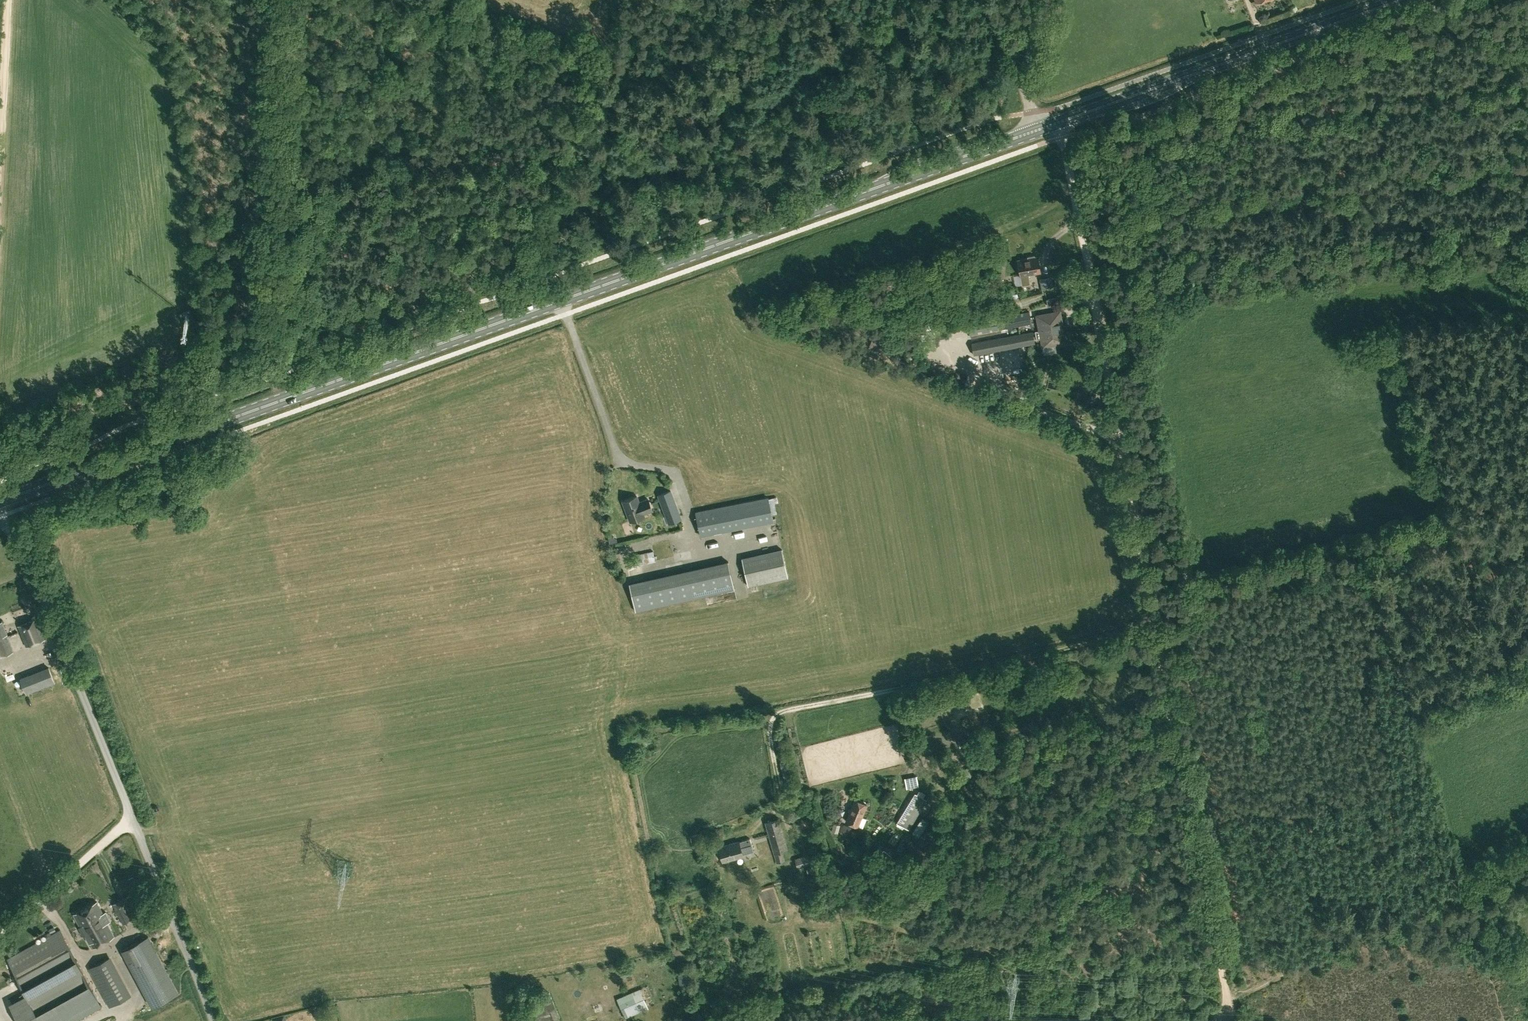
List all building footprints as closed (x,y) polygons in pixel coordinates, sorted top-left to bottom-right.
[(1038,257),(1017,261),(1022,285),(1030,284),(1028,274),(1040,272),(1038,257)] [(1040,278),(1042,288),(1054,286),(1052,276),(1040,278)] [(1006,289),(1002,290),(1003,299),(1008,298),(1018,297),(1018,295),(1016,289),(1016,286),(1006,288),(1006,289)] [(964,316),(964,314),(964,307),(956,306),(956,315),(964,316)] [(1034,310),(969,322),(946,324),(947,334),(970,332),(970,335),(1036,322),(1034,310)] [(1060,312),(1038,315),(1043,344),(1065,341),(1060,312)] [(1037,330),(1016,334),(1011,335),(972,342),(974,355),(1039,342),(1037,330)] [(976,335),(977,341),(998,337),(997,331),(976,335)] [(869,348),(881,351),(886,338),(874,333),(869,348)] [(660,498),(667,521),(686,514),(678,492),(660,498)] [(622,500),(629,520),(644,515),(643,513),(652,510),(648,498),(639,502),(636,495),(622,500)] [(773,521),(771,514),(776,513),(775,504),(774,505),(773,497),(768,498),(768,497),(696,512),(700,535),(773,521)] [(644,554),(646,564),(658,562),(656,552),(644,554)] [(748,586),(759,583),(788,577),(782,552),(742,561),(748,586)] [(729,565),(630,587),(636,611),(735,590),(729,565)] [(26,646),(46,639),(38,618),(18,626),(26,646)] [(13,651),(6,635),(7,635),(2,622),(0,622),(0,657),(13,651)] [(31,706),(26,693),(55,683),(49,667),(20,678),(7,682),(19,711),(31,706)] [(969,738),(958,741),(960,749),(971,746),(969,738)] [(788,761),(779,763),(784,783),(793,781),(788,761)] [(975,775),(969,767),(954,777),(959,785),(975,775)] [(804,792),(795,795),(797,803),(807,800),(804,792)] [(903,826),(909,830),(927,800),(916,794),(898,823),(897,823),(896,825),(901,828),(903,826)] [(867,804),(855,799),(846,820),(862,827),(866,818),(862,816),(867,804)] [(782,851),(788,849),(779,818),(765,822),(777,863),(785,860),(782,851)] [(920,820),(912,832),(918,836),(926,824),(920,820)] [(833,823),(831,831),(838,833),(840,824),(833,823)] [(840,833),(848,836),(851,827),(843,824),(840,831),(841,832),(840,833)] [(899,839),(893,835),(889,841),(894,845),(899,839)] [(742,854),(754,851),(750,838),(738,842),(738,841),(720,847),(724,860),(742,855),(742,854)] [(818,846),(824,863),(831,861),(824,843),(818,846)] [(905,847),(900,843),(896,848),(901,852),(905,847)] [(892,856),(890,855),(883,849),(874,861),(882,867),(892,856)] [(798,867),(816,863),(814,853),(795,858),(798,867)] [(711,885),(719,883),(718,880),(720,880),(719,875),(710,877),(711,885)] [(124,924),(143,913),(132,894),(113,904),(124,924)] [(103,914),(97,902),(74,914),(80,926),(81,925),(93,948),(114,936),(102,914),(103,914)] [(60,930),(7,959),(29,998),(12,1007),(19,1020),(71,1020),(101,1005),(60,930)] [(146,938),(121,951),(150,1007),(176,994),(146,938)] [(89,969),(109,1007),(132,995),(121,975),(119,975),(110,957),(89,969)] [(678,971),(680,984),(692,982),(690,969),(678,971)] [(648,1008),(640,988),(617,998),(622,1007),(627,1005),(631,1015),(648,1008)] [(550,991),(523,1003),(530,1020),(561,1020),(550,991)]
